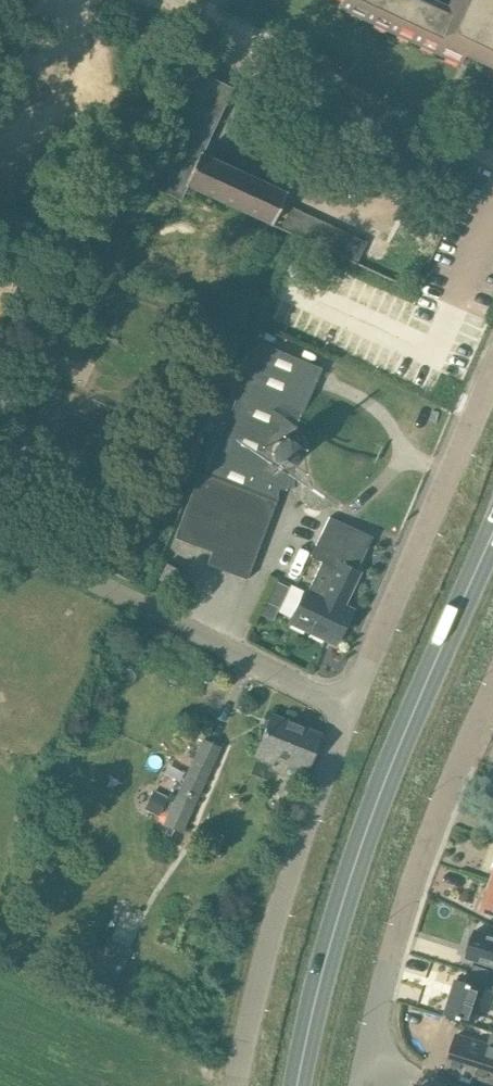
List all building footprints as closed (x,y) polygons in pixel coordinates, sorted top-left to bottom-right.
[(447,5),(437,0),(341,0),(338,5),(460,62),(464,54),(492,68),(492,0),(449,0),(447,5)] [(232,87),(186,66),(135,176),(181,197),(187,184),(271,223),(287,191),(202,151),(232,87)] [(320,219),(311,240),(359,261),(368,240),(320,219)] [(259,341),(204,473),(276,499),(277,499),(277,498),(279,488),(294,487),(294,467),(295,467),(297,466),(299,464),(301,462),(303,460),(304,457),(304,455),(304,452),(304,449),(304,447),(303,444),(301,442),(299,440),(297,438),(295,437),(293,436),(322,367),(259,341)] [(246,578),(276,499),(204,473),(199,471),(174,536),(211,550),(206,563),(246,578)] [(372,536),(330,515),(310,555),(322,560),(309,586),(306,585),(289,620),(336,643),(353,608),(344,604),(360,571),(356,569),(372,536)] [(178,568),(166,562),(159,578),(170,584),(178,568)] [(321,732),(272,712),(255,755),(272,762),(274,756),(307,769),(321,732)] [(202,738),(162,823),(184,833),(224,748),(202,738)] [(483,909),(492,912),(492,885),(491,885),(483,909)] [(468,958),(492,965),(492,935),(476,930),(475,935),(471,934),(468,942),(472,944),(468,958)] [(132,949),(108,938),(89,980),(113,991),(132,949)] [(470,970),(465,984),(456,981),(446,1013),(473,1022),(483,990),(492,993),(492,977),(470,970)] [(446,1069),(462,1074),(462,1076),(472,1080),(473,1077),(490,1082),(492,1083),(492,1045),(457,1034),(446,1069)]
